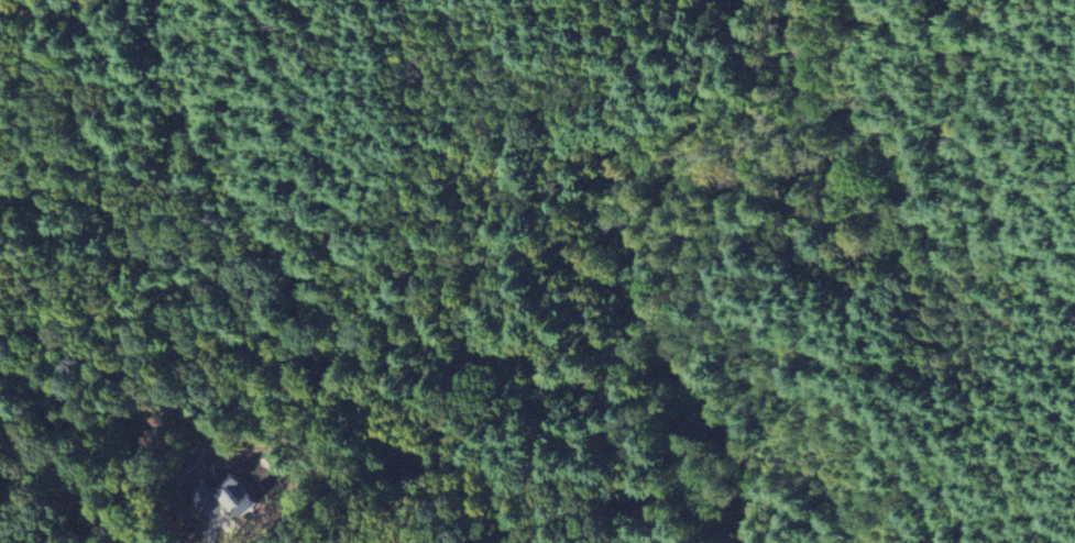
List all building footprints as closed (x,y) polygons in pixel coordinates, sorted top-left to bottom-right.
[(200,512),(226,495),(240,516),(259,503),(247,486),(254,481),(246,471),(229,483),(224,476),(206,488),(204,485),(188,495),(200,512)]
